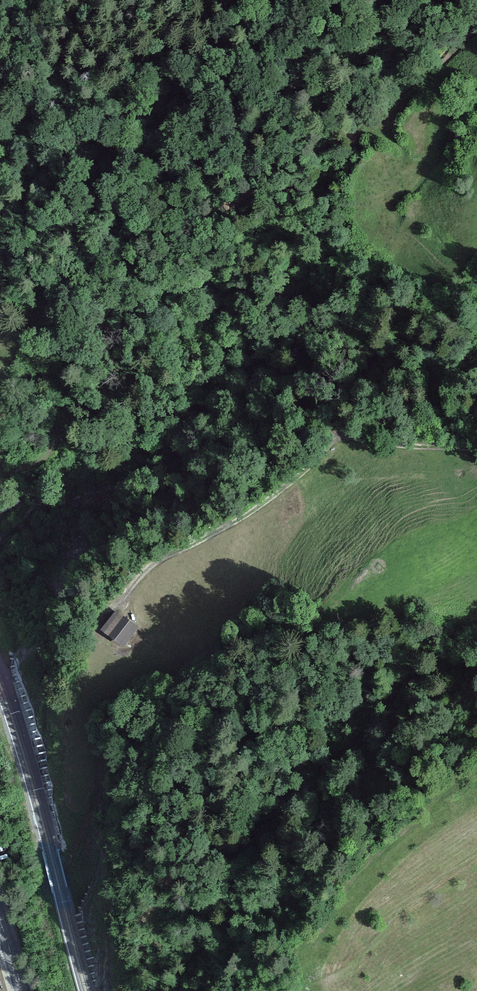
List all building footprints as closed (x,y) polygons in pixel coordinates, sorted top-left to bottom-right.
[(124,613),(110,633),(130,647),(144,627),(124,613)]
